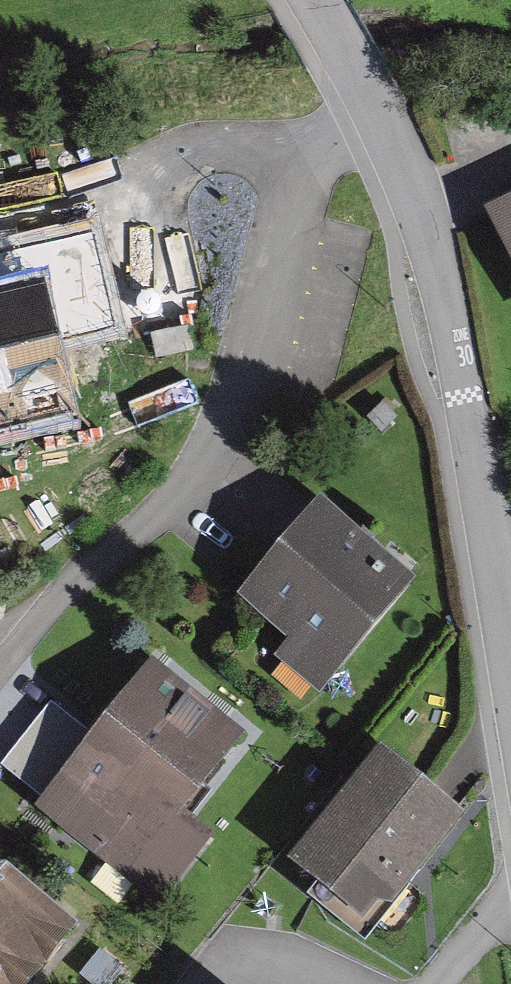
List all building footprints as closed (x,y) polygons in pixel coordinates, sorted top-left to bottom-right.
[(510,245),(510,218),(501,223),(510,245)] [(119,311),(102,234),(0,256),(0,312),(0,314),(66,300),(71,322),(119,311)] [(63,423),(37,311),(0,319),(0,437),(63,423)] [(403,578),(323,509),(255,587),(305,630),(286,652),(317,678),(403,578)] [(225,731),(149,672),(53,795),(128,854),(225,731)] [(379,751),(300,851),(325,870),(312,887),(363,928),(456,811),(379,751)] [(67,921),(0,865),(0,983),(14,983),(67,921)]
